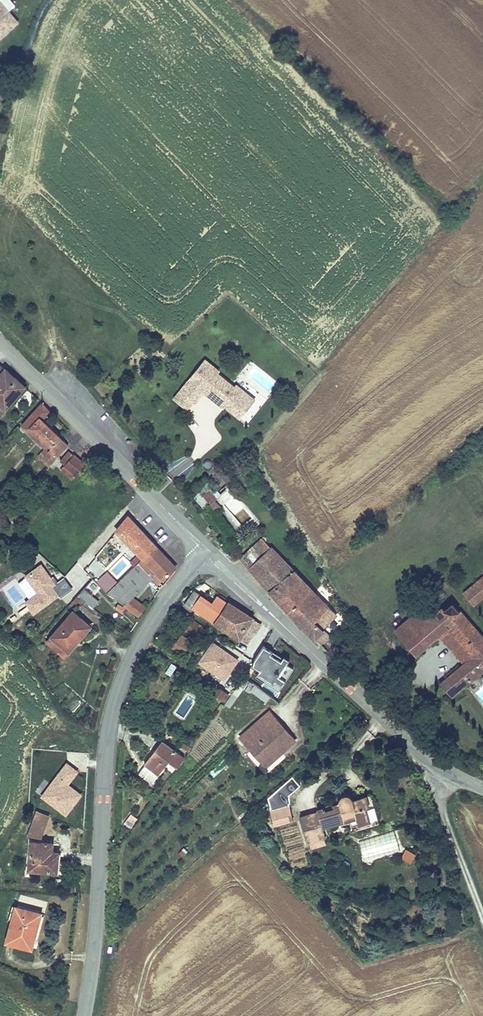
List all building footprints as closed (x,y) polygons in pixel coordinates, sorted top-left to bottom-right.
[(9,10),(15,5),(11,0),(0,0),(0,38),(19,23),(9,10)] [(217,371),(219,369),(205,358),(173,398),(187,409),(202,391),(217,371)] [(27,384),(0,361),(0,415),(27,384)] [(222,407),(224,405),(239,418),(255,398),(236,383),(234,385),(217,371),(202,391),(222,407)] [(41,402),(20,424),(45,447),(55,457),(68,443),(42,418),(49,410),(41,402)] [(39,454),(49,464),(55,457),(45,447),(39,454)] [(69,479),(85,462),(74,453),(73,454),(69,450),(59,460),(64,465),(59,470),(69,479)] [(211,486),(194,498),(202,509),(208,504),(214,513),(220,509),(214,500),(219,497),(211,486)] [(162,579),(177,566),(128,513),(113,527),(138,553),(142,558),(156,573),(162,579)] [(239,558),(288,612),(314,589),(295,568),(271,545),(270,546),(261,538),(239,558)] [(135,563),(142,558),(138,553),(131,559),(135,563)] [(156,573),(142,558),(135,563),(106,590),(123,603),(131,595),(151,577),(156,573)] [(59,596),(52,585),(54,583),(41,564),(25,576),(37,592),(24,601),(33,614),(59,596)] [(162,579),(156,573),(151,577),(157,584),(162,579)] [(482,596),(482,579),(481,577),(462,593),(473,605),(482,596)] [(78,595),(93,608),(100,600),(84,587),(78,595)] [(196,608),(217,622),(231,602),(223,597),(218,604),(198,589),(185,606),(194,612),(196,608)] [(324,629),(338,614),(314,589),(288,612),(320,645),(330,635),(324,629)] [(138,616),(146,606),(131,595),(123,603),(122,604),(138,616)] [(454,697),(468,684),(481,674),(482,671),(482,635),(452,600),(444,608),(442,605),(428,617),(403,639),(417,655),(440,635),(449,627),(473,653),(463,662),(440,682),(454,697)] [(217,622),(227,629),(242,609),(231,602),(217,622)] [(419,608),(394,629),(403,639),(428,617),(419,608)] [(91,624),(73,609),(64,620),(82,635),(91,624)] [(242,609),(227,629),(241,638),(248,627),(255,617),(242,609)] [(248,627),(256,633),(264,622),(255,617),(248,627)] [(203,626),(193,619),(186,629),(197,636),(203,626)] [(82,635),(64,620),(50,636),(68,651),(82,635)] [(241,638),(249,643),(256,633),(248,627),(241,638)] [(440,635),(463,662),(473,653),(449,627),(440,635)] [(180,634),(171,647),(181,654),(191,640),(180,634)] [(224,681),(240,659),(213,640),(197,662),(224,681)] [(285,659),(267,646),(254,664),(262,670),(258,675),(279,691),(295,670),(288,665),(292,661),(286,657),(285,659)] [(164,671),(169,677),(177,670),(172,664),(164,671)] [(481,674),(468,684),(475,692),(482,686),(482,676),(481,674)] [(249,683),(244,690),(265,703),(270,696),(249,683)] [(230,693),(218,685),(212,694),(225,702),(230,693)] [(233,692),(225,704),(229,707),(237,696),(233,692)] [(269,709),(239,735),(267,766),(296,740),(269,709)] [(176,766),(184,755),(162,739),(143,763),(145,764),(136,775),(150,785),(169,761),(176,766)] [(65,763),(39,798),(65,818),(82,795),(69,786),(79,773),(65,763)] [(327,837),(324,825),(349,818),(352,826),(371,820),(366,805),(370,804),(367,793),(355,797),(354,795),(353,794),(352,793),(350,792),(349,792),(347,792),(345,792),(342,793),(341,795),(339,797),(339,799),(339,801),(317,806),(317,809),(300,814),(307,842),(309,842),(325,838),(327,837)] [(288,801),(269,806),(274,824),(293,819),(288,801)] [(50,815),(36,810),(27,834),(41,839),(50,815)] [(130,830),(137,820),(130,815),(122,825),(130,830)] [(29,838),(27,869),(58,872),(59,850),(53,849),(53,840),(29,838)] [(326,844),(325,838),(309,842),(311,848),(326,844)] [(401,858),(411,862),(416,853),(406,848),(401,858)] [(32,950),(42,911),(14,904),(4,942),(32,950)]
